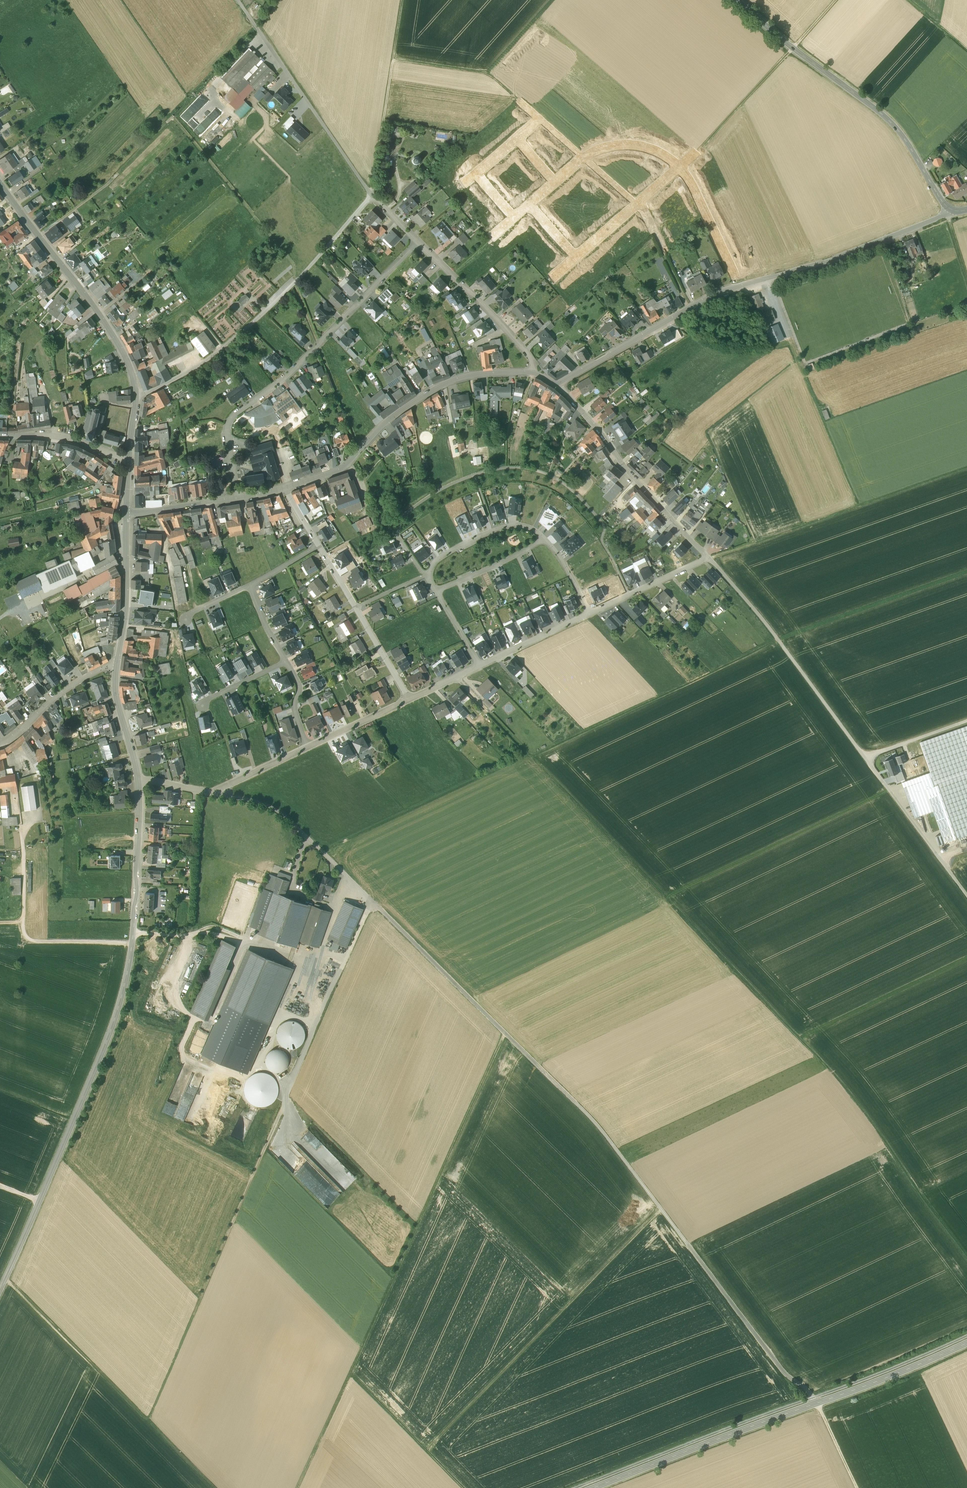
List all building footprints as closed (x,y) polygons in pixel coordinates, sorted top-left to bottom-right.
[(252,51),(248,55),(224,80),(233,89),(255,65),(261,59),(252,51)] [(258,68),(246,81),(249,83),(257,91),(275,73),(264,62),(258,68)] [(255,65),(233,89),(234,90),(238,94),(249,83),(246,81),(258,68),(255,65)] [(288,92),(283,87),(279,92),(278,91),(274,95),(283,104),(285,102),(288,106),(293,101),(286,95),(288,92)] [(269,92),(264,97),(268,102),(273,96),(269,92)] [(8,112),(6,108),(0,112),(0,117),(8,112)] [(282,125),(286,128),(290,124),(294,119),(291,116),(282,125)] [(228,130),(235,123),(231,120),(226,125),(227,126),(222,131),(225,134),(225,133),(224,132),(227,129),(228,130)] [(8,122),(0,127),(0,130),(1,132),(2,132),(7,128),(11,126),(8,122)] [(292,126),(290,124),(286,128),(288,130),(287,131),(289,133),(298,124),(295,122),(292,126)] [(292,133),(302,141),(308,134),(298,124),(289,133),(291,134),(292,133)] [(7,128),(2,132),(6,137),(11,134),(7,128)] [(419,156),(420,156),(422,153),(419,150),(415,151),(412,153),(408,164),(409,166),(412,169),(416,170),(418,165),(417,165),(415,165),(414,164),(413,162),(412,160),(413,159),(414,157),(415,156),(417,155),(419,156)] [(0,160),(0,165),(5,173),(10,169),(11,170),(13,168),(13,167),(17,165),(16,164),(9,154),(0,160)] [(422,162),(422,160),(422,158),(421,157),(420,156),(419,156),(417,155),(415,156),(414,157),(413,159),(412,160),(413,162),(414,164),(415,165),(417,165),(418,165),(419,165),(421,164),(422,162)] [(25,163),(24,163),(30,172),(41,164),(35,156),(25,163)] [(938,157),(934,159),(933,162),(934,165),(938,167),(941,165),(942,162),(941,159),(938,157)] [(22,158),(18,161),(19,162),(16,164),(17,165),(13,167),(13,168),(14,170),(24,163),(25,163),(22,158)] [(19,171),(7,178),(12,186),(24,178),(19,171)] [(956,176),(951,179),(954,185),(960,182),(956,176)] [(950,180),(941,184),(945,190),(950,187),(949,185),(952,184),(950,180)] [(414,182),(405,190),(409,194),(410,193),(418,186),(414,182)] [(952,192),(956,198),(961,195),(961,196),(966,193),(966,186),(966,184),(956,189),(954,191),(952,192)] [(418,186),(410,193),(413,197),(421,190),(418,186)] [(24,187),(17,192),(22,199),(29,194),(27,190),(24,187)] [(42,193),(38,197),(39,199),(42,203),(47,200),(42,193)] [(411,197),(402,205),(405,208),(404,209),(407,213),(417,205),(413,202),(415,201),(411,197)] [(30,202),(23,207),(28,213),(34,208),(31,205),(30,202)] [(417,215),(414,218),(422,226),(430,219),(427,215),(431,212),(427,208),(422,212),(421,211),(417,215)] [(373,210),(364,219),(371,226),(374,229),(383,220),(373,210)] [(37,218),(34,220),(40,228),(44,225),(41,220),(45,217),(42,214),(37,218)] [(69,219),(68,217),(62,221),(71,233),(76,229),(75,226),(80,222),(75,215),(69,219)] [(18,220),(5,229),(8,233),(9,233),(16,228),(18,230),(18,229),(20,233),(24,230),(22,227),(18,220)] [(441,223),(432,230),(436,234),(437,233),(445,242),(449,239),(452,236),(452,235),(441,223)] [(56,226),(46,234),(52,243),(63,235),(56,226)] [(374,229),(371,226),(365,231),(373,239),(374,237),(375,237),(379,234),(377,232),(374,229)] [(382,226),(377,232),(379,234),(381,236),(385,232),(387,231),(382,226)] [(0,232),(0,237),(3,242),(4,241),(7,245),(11,242),(13,241),(12,238),(11,236),(9,233),(8,233),(5,229),(0,232)] [(12,238),(13,241),(16,244),(28,235),(24,230),(20,233),(12,238)] [(387,235),(384,237),(385,238),(390,243),(390,242),(394,245),(393,246),(401,238),(397,235),(396,236),(391,231),(392,230),(387,235)] [(452,236),(449,239),(452,243),(456,240),(458,238),(454,234),(452,235),(452,236)] [(458,238),(456,240),(461,245),(467,239),(462,234),(458,238)] [(60,245),(59,246),(64,253),(71,247),(70,246),(74,243),(70,238),(67,240),(60,245)] [(913,239),(905,242),(908,249),(913,247),(916,246),(913,239)] [(33,240),(23,249),(27,255),(33,250),(35,253),(38,250),(40,249),(33,240)] [(459,246),(451,253),(454,256),(453,257),(457,262),(464,256),(461,252),(463,250),(459,246)] [(913,247),(908,249),(912,258),(918,256),(917,253),(915,253),(913,247)] [(27,255),(23,249),(18,253),(29,269),(32,266),(31,264),(33,263),(35,261),(36,260),(32,256),(30,258),(27,255)] [(32,256),(36,260),(35,261),(37,264),(45,259),(47,258),(40,249),(38,250),(35,253),(33,254),(34,255),(32,256)] [(67,259),(74,268),(80,264),(81,263),(75,254),(67,259)] [(81,263),(80,264),(87,274),(98,265),(91,255),(81,263)] [(362,259),(354,267),(362,277),(368,271),(362,265),(365,262),(362,259)] [(706,259),(699,263),(703,270),(710,267),(706,259)] [(365,262),(362,265),(368,271),(374,266),(368,260),(365,262)] [(422,260),(415,268),(420,273),(428,265),(422,260)] [(719,266),(714,268),(713,267),(709,269),(714,279),(723,274),(717,263),(719,266)] [(48,264),(41,270),(43,272),(42,273),(45,277),(53,270),(48,264)] [(171,264),(167,269),(170,273),(175,268),(171,264)] [(33,268),(32,266),(29,269),(28,270),(33,276),(38,272),(34,267),(33,268)] [(420,273),(415,268),(411,272),(416,276),(420,273)] [(358,279),(351,273),(345,279),(347,281),(349,279),(353,283),(358,279)] [(701,275),(697,276),(694,278),(694,279),(698,288),(706,284),(701,275)] [(482,280),(478,283),(479,284),(487,293),(491,289),(490,288),(494,285),(486,276),(482,280)] [(441,278),(438,281),(437,279),(433,284),(440,291),(447,285),(441,278)] [(47,279),(36,288),(44,298),(54,290),(52,287),(53,287),(47,279)] [(348,281),(342,287),(350,295),(353,291),(355,289),(355,290),(357,287),(353,283),(349,279),(347,281),(348,281)] [(694,279),(686,283),(690,292),(698,288),(694,279)] [(99,280),(89,288),(95,295),(103,289),(105,287),(99,280)] [(18,288),(14,283),(8,288),(12,293),(16,289),(19,292),(22,289),(20,286),(18,288)] [(112,289),(111,290),(114,294),(116,297),(125,290),(120,283),(112,289)] [(440,291),(433,284),(429,287),(437,295),(440,291)] [(342,291),(336,285),(332,289),(336,293),(337,292),(339,294),(342,291)] [(398,296),(389,287),(387,288),(393,294),(391,297),(393,300),(398,296)] [(387,288),(377,297),(383,304),(391,297),(393,294),(387,288)] [(497,289),(491,295),(495,300),(496,299),(496,298),(499,295),(498,293),(499,292),(497,289)] [(107,293),(105,295),(108,298),(114,294),(111,290),(107,293)] [(450,294),(446,296),(447,297),(451,303),(453,301),(455,304),(456,304),(460,308),(467,304),(464,300),(462,300),(460,296),(460,294),(458,294),(455,290),(450,294)] [(505,290),(502,292),(501,291),(500,291),(499,292),(498,293),(499,295),(496,298),(496,299),(504,308),(511,302),(508,298),(510,296),(508,294),(509,292),(507,290),(505,290)] [(336,293),(329,300),(338,308),(346,301),(339,294),(337,292),(336,293)] [(59,294),(48,307),(54,312),(57,309),(65,300),(59,294)] [(105,295),(105,294),(99,300),(104,307),(111,302),(108,298),(105,295)] [(758,294),(750,297),(755,311),(764,308),(758,294)] [(244,296),(241,297),(238,301),(242,305),(246,302),(248,300),(244,296)] [(44,298),(39,302),(44,308),(48,303),(44,298)] [(520,298),(514,303),(517,306),(520,303),(523,301),(520,298)] [(678,298),(674,300),(675,301),(672,303),(675,309),(682,305),(678,298)] [(76,300),(68,306),(72,311),(73,310),(80,304),(76,300)] [(333,308),(326,301),(322,306),(324,308),(323,308),(328,313),(329,312),(333,308)] [(381,312),(382,311),(380,309),(373,302),(366,308),(371,313),(375,318),(381,312)] [(668,302),(664,304),(668,312),(675,309),(672,303),(669,305),(668,302)] [(517,306),(512,310),(523,323),(531,316),(520,303),(517,306)] [(80,304),(73,310),(75,312),(78,316),(85,310),(80,304)] [(328,313),(323,308),(324,308),(322,306),(321,305),(316,310),(320,314),(320,316),(319,317),(320,318),(317,321),(318,322),(319,324),(320,325),(321,325),(322,325),(330,317),(330,313),(329,312),(328,313)] [(143,312),(139,307),(128,316),(132,320),(143,312)] [(468,311),(464,313),(464,314),(469,321),(478,315),(472,307),(468,311)] [(155,308),(147,313),(151,319),(159,314),(155,308)] [(466,308),(458,313),(461,316),(464,314),(464,313),(468,311),(466,308)] [(61,312),(57,309),(54,312),(52,315),(57,319),(61,312)] [(641,316),(635,309),(632,312),(638,318),(641,316)] [(113,310),(108,314),(113,321),(118,316),(113,310)] [(650,313),(647,315),(651,322),(659,317),(655,310),(650,313)] [(771,310),(763,313),(766,323),(775,320),(771,310)] [(632,312),(631,311),(629,311),(628,312),(628,314),(621,320),(627,328),(638,319),(638,318),(632,312)] [(113,321),(112,321),(117,327),(123,322),(120,317),(121,317),(120,315),(119,316),(118,316),(113,321)] [(96,324),(91,317),(84,323),(78,327),(80,329),(83,334),(84,336),(90,331),(91,331),(95,328),(93,326),(96,324)] [(476,328),(483,323),(481,319),(473,324),(476,328)] [(549,320),(540,327),(540,328),(543,330),(543,329),(551,323),(549,320)] [(535,321),(523,331),(529,338),(537,331),(537,330),(540,328),(540,327),(537,324),(535,321)] [(483,323),(476,328),(481,335),(485,333),(490,329),(489,326),(487,324),(485,322),(483,323)] [(622,332),(614,323),(611,325),(609,323),(604,327),(604,326),(604,327),(608,332),(611,336),(614,333),(617,336),(620,336),(622,335),(622,332)] [(135,324),(131,328),(136,333),(140,330),(135,324)] [(300,327),(300,325),(295,325),(295,327),(291,331),(297,336),(299,339),(301,340),(304,337),(303,336),(305,334),(304,331),(300,327)] [(420,329),(426,341),(430,339),(425,327),(420,329)] [(608,332),(604,327),(599,331),(603,336),(608,332)] [(490,329),(485,333),(487,336),(495,332),(492,328),(490,329)] [(671,332),(669,328),(658,335),(663,343),(673,337),(674,337),(671,332)] [(83,334),(80,329),(74,334),(73,334),(77,339),(83,334)] [(543,330),(538,334),(541,338),(547,334),(543,329),(543,330)] [(673,337),(675,340),(682,336),(677,329),(671,332),(674,337),(673,337)] [(342,341),(346,346),(349,343),(350,343),(353,341),(352,340),(355,337),(349,331),(347,334),(346,333),(343,336),(344,337),(341,339),(342,341)] [(73,332),(69,335),(68,337),(72,343),(77,339),(73,334),(74,334),(73,332)] [(203,332),(191,341),(203,357),(215,348),(203,332)] [(128,339),(124,333),(120,336),(127,346),(131,344),(128,339)] [(547,334),(541,338),(541,341),(539,343),(540,344),(540,345),(541,347),(542,347),(544,349),(554,341),(547,333),(547,334)] [(301,340),(299,339),(297,336),(295,339),(302,346),(308,341),(304,337),(301,340)] [(500,338),(489,341),(490,346),(483,347),(482,346),(483,351),(486,351),(487,353),(492,352),(499,350),(503,349),(500,338)] [(346,346),(342,341),(339,343),(345,350),(348,347),(346,346)] [(140,344),(134,346),(133,342),(131,344),(127,346),(130,353),(142,347),(143,347),(142,343),(140,344)] [(160,348),(156,350),(153,345),(151,342),(147,344),(148,346),(155,359),(156,362),(161,359),(162,358),(160,357),(163,356),(160,348)] [(162,358),(161,359),(164,365),(190,351),(186,345),(184,342),(170,353),(162,358)] [(569,349),(565,345),(559,352),(563,356),(569,349)] [(130,353),(129,354),(132,361),(137,360),(136,360),(145,357),(142,347),(130,353)] [(350,347),(346,350),(354,359),(357,356),(350,347)] [(381,349),(386,357),(389,356),(384,347),(381,349)] [(639,347),(632,352),(634,355),(633,355),(635,358),(636,358),(639,364),(642,362),(646,359),(643,354),(639,347)] [(586,349),(577,354),(582,362),(590,357),(586,349)] [(499,350),(492,352),(495,364),(504,362),(501,352),(499,353),(499,350)] [(434,357),(425,361),(429,369),(432,368),(439,364),(444,362),(442,358),(438,352),(433,355),(434,357)] [(559,352),(553,358),(558,362),(565,370),(567,374),(575,368),(563,356),(559,352)] [(281,358),(276,353),(271,357),(277,363),(281,358)] [(106,363),(115,361),(111,354),(104,359),(106,363)] [(450,361),(447,355),(444,357),(442,358),(446,364),(446,366),(451,364),(450,361)] [(271,357),(268,360),(265,360),(265,369),(268,369),(271,372),(275,368),(278,368),(280,366),(277,363),(271,357)] [(450,361),(451,364),(454,372),(464,368),(459,357),(458,358),(450,361)] [(551,359),(548,363),(553,368),(558,362),(553,358),(551,359)] [(156,362),(153,363),(155,369),(156,369),(157,372),(166,368),(165,366),(164,365),(161,359),(156,362)] [(145,363),(141,365),(141,364),(138,365),(137,360),(132,361),(132,362),(137,372),(143,369),(147,367),(145,363)] [(117,366),(116,361),(115,361),(106,363),(105,363),(107,374),(118,372),(117,371),(119,371),(118,365),(117,366)] [(410,364),(408,361),(405,364),(406,366),(409,371),(415,366),(412,362),(410,364)] [(444,362),(439,364),(442,371),(441,372),(442,375),(449,373),(445,364),(444,362)] [(553,368),(548,363),(542,369),(547,374),(553,368)] [(317,368),(316,365),(311,367),(315,378),(324,375),(320,367),(317,368)] [(166,368),(157,372),(159,375),(155,377),(158,385),(171,378),(166,368)] [(143,369),(137,372),(139,377),(143,375),(143,374),(145,373),(145,371),(143,369)] [(399,369),(384,378),(390,387),(400,381),(405,377),(399,369)] [(85,374),(86,379),(93,377),(92,370),(85,374)] [(565,370),(556,375),(554,374),(552,377),(555,380),(557,380),(567,374),(565,370)] [(418,372),(411,376),(416,383),(423,379),(418,372)] [(303,376),(297,380),(304,390),(309,386),(310,387),(305,379),(303,376)] [(35,377),(29,377),(32,398),(38,398),(35,377)] [(155,377),(148,380),(151,388),(158,385),(155,377)] [(180,380),(169,385),(173,393),(175,392),(182,389),(184,388),(187,386),(186,382),(188,381),(186,377),(180,380)] [(410,386),(405,377),(400,381),(404,386),(405,388),(410,386)] [(147,378),(140,380),(144,391),(151,388),(148,380),(147,378)] [(542,381),(540,380),(535,378),(531,389),(535,391),(538,385),(543,389),(545,390),(547,385),(545,383),(542,381)] [(589,378),(577,385),(584,396),(590,393),(589,391),(594,388),(589,378)] [(304,390),(297,380),(291,384),(293,388),(299,395),(299,394),(304,390)] [(481,382),(473,383),(474,391),(479,390),(482,390),(481,382)] [(524,384),(516,382),(515,391),(523,392),(524,384)] [(243,398),(250,393),(244,384),(236,389),(226,395),(229,400),(231,398),(234,403),(242,397),(243,398)] [(500,387),(490,387),(490,400),(496,400),(496,397),(510,397),(510,385),(507,385),(507,388),(500,388),(500,387)] [(554,389),(547,385),(545,390),(543,396),(548,399),(552,392),(553,392),(554,389)] [(410,386),(405,388),(408,394),(404,397),(407,401),(417,395),(414,391),(410,386)] [(399,401),(391,388),(389,389),(397,402),(399,401)] [(163,389),(152,394),(155,401),(166,395),(163,389)] [(301,409),(294,399),(288,391),(287,389),(275,398),(277,400),(272,404),(272,405),(272,406),(274,410),(273,410),(276,415),(278,414),(280,417),(280,418),(283,422),(286,419),(283,415),(286,413),(286,412),(291,408),(292,408),(294,407),(297,412),(301,409)] [(382,389),(365,403),(370,409),(374,405),(386,396),(384,394),(385,394),(382,389)] [(607,389),(600,395),(602,398),(607,394),(608,396),(611,394),(607,389)] [(117,390),(109,392),(111,402),(114,403),(118,403),(118,398),(119,398),(117,390)] [(397,403),(394,397),(389,391),(385,394),(384,394),(386,396),(392,405),(387,409),(390,413),(400,407),(397,403)] [(438,393),(430,397),(432,401),(440,397),(438,393)] [(149,396),(142,400),(141,407),(146,407),(155,401),(152,394),(149,396)] [(468,394),(458,396),(458,394),(451,395),(452,403),(456,403),(457,410),(470,408),(469,401),(468,394)] [(564,398),(560,394),(558,398),(557,401),(561,405),(564,407),(567,409),(570,405),(568,402),(564,398)] [(125,396),(122,396),(122,398),(119,398),(118,398),(118,403),(118,404),(131,403),(131,395),(125,396)] [(166,395),(155,401),(158,405),(159,408),(170,403),(166,395)] [(540,400),(528,395),(526,400),(538,405),(540,400)] [(38,398),(32,398),(33,403),(34,413),(36,413),(43,412),(48,411),(47,405),(44,406),(44,397),(38,398)] [(397,402),(397,403),(400,407),(407,401),(404,397),(399,401),(397,402)] [(430,397),(423,401),(426,412),(430,411),(428,405),(432,403),(431,402),(432,401),(430,397)] [(601,398),(597,401),(592,404),(596,408),(595,409),(597,411),(598,411),(599,410),(599,409),(606,404),(601,398)] [(268,399),(261,404),(263,405),(266,410),(272,406),(272,405),(272,404),(268,399)] [(547,402),(541,400),(537,407),(548,412),(552,404),(547,402)] [(553,409),(553,410),(552,414),(552,415),(559,419),(561,415),(557,413),(561,405),(557,401),(555,406),(553,409)] [(29,403),(25,403),(17,404),(17,405),(17,413),(17,415),(26,414),(26,412),(30,411),(29,403)] [(97,408),(96,407),(95,407),(96,408),(94,409),(91,408),(90,410),(89,411),(88,412),(88,411),(87,412),(88,412),(88,413),(87,413),(87,414),(87,417),(86,417),(86,418),(86,422),(85,421),(85,422),(85,423),(85,426),(84,425),(84,426),(84,427),(83,430),(82,431),(83,432),(84,431),(85,432),(84,434),(86,435),(87,436),(87,438),(93,440),(94,436),(96,437),(97,435),(98,435),(99,436),(101,429),(101,427),(102,427),(102,426),(103,422),(103,423),(103,422),(103,421),(104,418),(105,417),(104,417),(105,413),(106,413),(107,411),(105,411),(106,407),(100,405),(100,408),(99,408),(98,408),(97,408)] [(158,405),(155,406),(156,407),(145,413),(145,416),(159,408),(158,405)] [(247,416),(251,416),(251,418),(249,420),(252,424),(255,423),(255,426),(260,426),(264,425),(267,424),(271,422),(275,421),(275,420),(279,425),(283,422),(280,418),(280,417),(278,414),(276,415),(273,410),(274,410),(272,406),(266,410),(263,405),(256,409),(256,408),(253,410),(254,410),(246,415),(247,416)] [(381,414),(374,405),(370,409),(377,417),(380,415),(381,414)] [(575,410),(570,405),(567,409),(569,410),(564,417),(568,420),(575,410)] [(71,418),(68,406),(67,406),(63,407),(68,425),(76,421),(74,417),(71,418)] [(17,413),(13,412),(13,409),(5,408),(5,412),(6,412),(8,412),(7,417),(17,418),(17,415),(17,413)] [(440,408),(430,412),(430,411),(426,412),(428,419),(442,414),(440,408)] [(73,410),(74,417),(76,421),(77,421),(75,417),(78,417),(78,416),(83,415),(81,409),(74,410),(73,410)] [(381,414),(380,415),(383,418),(390,413),(387,409),(381,414)] [(456,409),(451,410),(453,420),(459,419),(459,417),(460,417),(459,413),(458,414),(457,411),(456,412),(456,409)] [(606,411),(600,416),(605,423),(614,416),(609,410),(609,409),(606,411)] [(623,412),(618,416),(621,420),(622,420),(627,417),(623,412)] [(42,428),(42,423),(38,423),(38,421),(37,422),(36,413),(34,413),(31,414),(32,424),(33,430),(42,428)] [(404,413),(400,416),(397,418),(400,422),(402,420),(405,424),(409,421),(404,413)] [(652,413),(643,420),(647,425),(656,418),(652,413)] [(404,435),(398,423),(400,422),(397,418),(391,423),(394,426),(396,430),(400,437),(404,435)] [(622,420),(621,420),(614,425),(620,434),(618,435),(621,440),(626,437),(632,432),(629,428),(628,429),(626,426),(622,420)] [(580,427),(579,425),(574,421),(571,426),(566,431),(576,439),(585,428),(581,425),(580,427)] [(32,424),(27,424),(17,426),(17,428),(18,428),(18,432),(33,430),(32,424)] [(168,428),(158,431),(159,440),(160,447),(160,449),(161,449),(167,448),(169,447),(168,428)] [(107,430),(101,429),(99,436),(98,440),(103,442),(106,433),(107,430)] [(140,429),(136,429),(136,431),(135,436),(135,451),(142,451),(142,445),(148,444),(148,441),(147,433),(140,433),(140,429)] [(396,430),(390,435),(391,436),(395,441),(400,437),(396,430)] [(593,430),(587,435),(588,436),(585,438),(590,444),(598,436),(593,430)] [(158,431),(147,433),(148,441),(159,440),(158,431)] [(120,437),(106,433),(103,442),(118,446),(119,441),(120,437)] [(347,435),(344,436),(343,435),(338,437),(338,438),(335,439),(338,447),(341,446),(342,447),(347,445),(347,443),(349,442),(347,435)] [(391,436),(384,441),(382,440),(380,440),(378,442),(377,444),(378,446),(385,456),(398,446),(395,441),(391,436)] [(590,444),(585,438),(580,443),(587,451),(592,447),(590,444)] [(622,445),(621,446),(623,449),(630,442),(628,440),(622,445)] [(623,449),(629,454),(631,452),(635,448),(638,445),(634,441),(632,443),(630,442),(623,449)] [(271,442),(252,448),(257,465),(254,465),(255,468),(257,468),(258,470),(262,469),(256,452),(262,450),(263,453),(265,453),(264,452),(265,452),(272,451),(274,450),(271,442)] [(649,447),(647,445),(643,449),(646,452),(643,456),(647,460),(654,452),(654,451),(649,447)] [(79,447),(73,446),(71,450),(69,457),(64,461),(68,466),(74,459),(75,458),(79,447)] [(90,453),(79,447),(75,458),(79,460),(81,457),(84,458),(85,457),(91,460),(94,455),(90,453)] [(318,450),(320,456),(316,457),(319,464),(320,465),(328,461),(325,453),(326,453),(324,447),(318,450)] [(605,447),(598,452),(601,457),(602,459),(606,457),(610,454),(605,447)] [(635,448),(631,452),(635,457),(637,455),(639,453),(635,448)] [(160,449),(156,450),(157,455),(150,457),(151,462),(157,460),(163,459),(162,452),(161,449),(160,449)] [(272,451),(265,452),(264,452),(265,453),(263,453),(262,450),(256,452),(262,469),(263,473),(265,483),(280,478),(272,451)] [(142,451),(135,451),(135,465),(143,464),(143,459),(143,455),(142,455),(142,451)] [(25,452),(24,452),(23,455),(21,463),(29,464),(30,453),(25,452)] [(101,460),(94,455),(91,460),(89,462),(90,463),(88,465),(93,468),(96,463),(97,464),(101,460)] [(473,465),(481,464),(480,457),(472,457),(473,465)] [(630,461),(627,465),(630,468),(633,465),(638,460),(635,457),(632,460),(630,461)] [(84,465),(74,459),(68,466),(67,467),(81,475),(82,476),(83,474),(84,472),(81,471),(84,465)] [(163,459),(157,460),(157,463),(159,470),(165,469),(163,459)] [(101,460),(97,464),(101,467),(105,469),(109,465),(103,462),(101,460)] [(659,460),(653,468),(658,473),(654,477),(657,480),(668,468),(659,460)] [(646,463),(643,466),(648,470),(648,471),(653,466),(648,461),(646,463)] [(21,463),(14,462),(12,472),(16,473),(28,474),(29,464),(21,463)] [(319,464),(310,467),(312,473),(321,469),(320,465),(319,464)] [(306,466),(301,468),(301,469),(304,476),(312,473),(310,467),(309,465),(306,466)] [(639,470),(636,467),(632,471),(635,474),(641,478),(644,474),(648,470),(643,466),(642,467),(639,470)] [(87,467),(84,472),(83,474),(90,479),(91,477),(97,481),(99,478),(100,477),(91,470),(87,467)] [(622,474),(614,467),(609,472),(607,475),(615,482),(618,479),(622,474)] [(104,472),(100,477),(99,478),(100,480),(104,476),(105,475),(109,470),(107,469),(106,470),(104,472)] [(301,469),(290,473),(293,480),(304,476),(301,469)] [(111,477),(115,480),(114,485),(114,486),(121,487),(123,476),(115,475),(113,473),(111,477)] [(263,473),(243,477),(245,486),(265,483),(263,473)] [(140,474),(135,474),(135,487),(150,486),(150,477),(140,478),(140,474)] [(339,475),(328,479),(332,492),(337,490),(335,485),(342,483),(339,475)] [(159,476),(152,476),(150,477),(150,486),(160,485),(160,480),(159,476)] [(651,481),(647,485),(654,490),(660,483),(657,480),(654,477),(651,481)] [(351,481),(346,482),(347,485),(346,486),(349,495),(357,492),(353,480),(351,481)] [(621,489),(611,480),(606,485),(607,485),(602,490),(606,493),(603,497),(610,502),(621,489)] [(192,485),(192,491),(193,496),(196,496),(200,496),(198,483),(197,483),(197,484),(192,485)] [(203,483),(198,484),(198,483),(200,496),(203,495),(206,494),(205,489),(204,483),(203,483)] [(121,487),(114,486),(114,485),(111,485),(110,487),(107,487),(106,492),(120,494),(121,487)] [(150,486),(135,487),(135,495),(143,495),(144,495),(153,495),(157,495),(160,495),(159,486),(166,485),(160,485),(150,486)] [(185,486),(179,487),(181,498),(185,498),(184,497),(188,497),(187,492),(186,486),(185,486)] [(307,486),(303,488),(305,492),(306,495),(308,498),(312,496),(309,491),(307,486)] [(324,486),(317,489),(321,498),(327,495),(324,486)] [(635,486),(624,497),(627,500),(630,497),(634,494),(635,493),(639,490),(635,486)] [(174,488),(173,488),(174,494),(175,499),(178,499),(181,498),(179,487),(174,488)] [(299,489),(291,492),(297,504),(302,501),(299,495),(301,494),(299,489)] [(673,489),(663,499),(668,504),(681,493),(678,489),(675,492),(673,489)] [(337,499),(335,500),(338,510),(360,502),(361,502),(357,492),(349,495),(337,499)] [(20,493),(10,493),(10,496),(13,495),(13,500),(24,498),(26,501),(30,500),(27,493),(20,494),(20,493)] [(120,495),(107,493),(106,499),(114,500),(119,501),(120,495)] [(648,500),(642,493),(639,495),(638,494),(637,495),(643,501),(644,503),(648,500)] [(548,500),(560,511),(565,504),(554,494),(548,500)] [(143,495),(135,495),(136,507),(144,507),(146,507),(146,503),(143,503),(143,495)] [(637,495),(630,502),(637,510),(639,508),(644,503),(643,501),(637,495)] [(278,503),(274,506),(276,511),(272,512),(273,515),(269,517),(270,522),(278,520),(278,519),(281,518),(282,518),(289,516),(279,496),(273,497),(274,499),(275,498),(278,503)] [(312,496),(308,498),(310,501),(315,509),(320,506),(313,496),(312,496)] [(99,498),(89,499),(91,511),(101,509),(100,506),(101,506),(100,498),(99,498)] [(270,498),(263,500),(267,511),(269,517),(273,515),(272,512),(271,511),(271,510),(272,509),(270,504),(272,503),(270,498)] [(513,513),(519,514),(521,500),(515,499),(515,501),(510,500),(509,507),(509,513),(513,513)] [(683,499),(672,509),(677,514),(677,513),(680,511),(679,510),(682,508),(684,507),(683,506),(686,503),(683,499)] [(78,500),(67,503),(69,510),(80,508),(78,500)] [(263,500),(246,503),(248,511),(255,510),(255,509),(255,508),(254,506),(259,505),(261,505),(264,516),(268,514),(267,511),(263,500)] [(302,501),(297,504),(299,506),(299,507),(302,513),(304,515),(309,513),(302,501)] [(360,502),(338,510),(344,514),(350,512),(351,512),(363,508),(360,502)] [(709,503),(703,511),(706,513),(712,505),(709,503)] [(239,504),(226,506),(228,513),(232,512),(233,517),(239,515),(241,515),(239,504)] [(499,504),(490,507),(495,521),(503,518),(500,511),(501,511),(499,504)] [(114,509),(102,506),(102,508),(101,515),(106,516),(106,520),(112,521),(112,517),(114,509)] [(226,506),(217,507),(219,518),(225,517),(224,514),(228,513),(226,506)] [(315,509),(311,511),(313,514),(322,509),(320,506),(315,509)] [(482,516),(486,515),(483,506),(477,509),(478,512),(480,511),(482,516)] [(660,513),(655,506),(651,509),(653,511),(652,512),(653,513),(649,517),(652,520),(660,513)] [(624,521),(632,514),(627,507),(619,515),(624,521)] [(91,511),(90,511),(90,512),(92,517),(93,516),(101,515),(102,508),(101,509),(91,511)] [(211,508),(201,510),(202,513),(203,518),(209,516),(214,533),(218,532),(216,526),(215,522),(214,519),(211,508)] [(639,509),(638,508),(637,510),(632,514),(635,517),(638,520),(640,523),(647,518),(639,509)] [(255,510),(248,511),(249,515),(250,515),(251,519),(256,518),(255,510)] [(552,522),(559,516),(556,513),(555,514),(551,510),(548,513),(546,510),(545,510),(539,522),(542,525),(544,524),(545,525),(545,526),(549,522),(550,524),(552,522)] [(688,510),(683,517),(688,521),(695,512),(694,511),(692,513),(688,510)] [(695,512),(688,521),(693,525),(699,518),(702,514),(697,510),(695,512)] [(181,511),(174,513),(175,518),(177,527),(183,526),(181,516),(182,515),(181,511)] [(472,515),(478,528),(486,524),(482,516),(480,511),(478,512),(472,515)] [(166,514),(157,515),(159,519),(167,533),(171,532),(164,520),(167,519),(166,514)] [(465,514),(455,518),(458,526),(456,527),(459,534),(462,532),(462,533),(470,530),(470,531),(472,530),(469,523),(465,514)] [(626,524),(635,517),(632,514),(624,521),(626,524)] [(239,515),(233,517),(233,520),(226,521),(226,522),(229,532),(233,532),(242,530),(239,515)] [(374,521),(371,515),(354,522),(354,524),(352,525),(357,533),(372,525),(371,523),(374,521)] [(92,517),(82,520),(86,530),(89,529),(90,532),(93,531),(97,528),(93,516),(92,517)] [(316,524),(325,518),(324,516),(310,524),(312,527),(316,524)] [(256,518),(251,519),(247,519),(250,528),(259,526),(258,517),(256,518)] [(655,517),(648,525),(655,532),(663,525),(655,517)] [(203,518),(197,519),(198,521),(198,526),(201,525),(205,524),(203,518)] [(553,525),(557,530),(561,527),(564,524),(560,519),(554,524),(553,525)] [(325,520),(316,525),(320,531),(326,527),(329,526),(325,520)] [(640,523),(638,520),(629,528),(632,531),(640,523)] [(705,521),(703,524),(699,529),(706,534),(711,526),(705,521)] [(553,525),(554,524),(552,522),(550,524),(549,522),(545,526),(545,525),(544,526),(548,530),(553,525)] [(19,523),(4,527),(6,532),(20,529),(19,523)] [(106,524),(100,526),(99,526),(99,527),(101,535),(107,533),(108,536),(114,535),(114,532),(112,523),(106,524)] [(267,524),(266,525),(267,528),(265,529),(266,535),(274,533),(272,526),(270,523),(267,524)] [(198,526),(194,527),(197,533),(203,532),(201,525),(198,526)] [(711,526),(706,534),(712,538),(716,533),(718,530),(711,526)] [(99,527),(93,531),(95,536),(101,535),(99,527)] [(194,527),(185,530),(187,538),(187,539),(197,536),(197,533),(194,527)] [(322,538),(324,541),(331,537),(326,527),(320,531),(319,532),(320,535),(322,538)] [(552,534),(558,541),(566,534),(561,527),(557,530),(552,534)] [(175,531),(171,532),(167,533),(171,543),(175,542),(187,538),(185,530),(184,528),(175,531)] [(435,534),(438,538),(441,535),(437,528),(433,531),(435,534)] [(93,531),(90,532),(85,535),(87,541),(83,543),(87,551),(98,545),(95,536),(93,531)] [(669,531),(665,536),(662,533),(659,536),(656,539),(660,543),(662,541),(664,543),(673,534),(669,531)] [(214,533),(208,535),(208,536),(211,544),(217,542),(218,547),(222,546),(218,532),(214,533)] [(721,537),(717,542),(723,547),(725,547),(728,542),(731,538),(724,533),(721,537)] [(146,534),(133,534),(132,550),(136,551),(137,551),(137,542),(145,542),(146,534)] [(160,535),(146,534),(145,542),(151,543),(160,544),(160,535)] [(294,534),(287,538),(290,542),(295,539),(296,538),(294,534)] [(438,538),(435,534),(427,539),(431,544),(435,550),(443,545),(438,538)] [(731,538),(728,542),(731,544),(736,537),(733,535),(731,538)] [(208,536),(200,538),(200,539),(202,545),(202,546),(203,550),(212,547),(211,544),(208,536)] [(564,548),(570,555),(582,545),(574,536),(568,541),(570,543),(564,548)] [(8,539),(9,546),(20,545),(19,537),(8,539)] [(114,538),(109,540),(104,542),(106,557),(113,553),(116,551),(114,538)] [(566,538),(560,544),(564,548),(570,543),(568,541),(566,538)] [(295,539),(291,541),(292,544),(290,545),(295,552),(304,547),(300,539),(297,541),(295,539)] [(171,543),(172,544),(173,548),(180,561),(181,566),(186,565),(183,558),(182,555),(181,555),(180,552),(175,542),(171,543)] [(386,553),(396,549),(393,542),(390,544),(383,547),(386,553)] [(160,544),(151,543),(150,554),(149,559),(153,560),(158,561),(163,563),(164,556),(162,556),(164,544),(160,544)] [(687,549),(681,543),(675,549),(682,556),(687,549)] [(427,544),(424,547),(429,554),(432,551),(429,546),(427,544)] [(97,545),(91,549),(95,554),(100,550),(97,545)] [(189,545),(184,547),(189,561),(194,561),(189,545)] [(429,554),(424,547),(415,553),(421,561),(429,555),(429,554)] [(171,549),(169,550),(175,567),(181,566),(180,561),(173,548),(171,549)] [(137,551),(136,551),(132,550),(132,555),(137,556),(139,557),(149,559),(150,554),(137,551)] [(89,551),(74,557),(79,567),(93,560),(91,556),(89,551)] [(113,553),(106,557),(107,559),(92,567),(97,576),(108,569),(115,566),(119,564),(113,553)] [(349,563),(343,553),(334,558),(341,568),(345,566),(349,563)] [(393,559),(397,566),(401,564),(405,563),(401,555),(393,559)] [(79,567),(74,557),(70,559),(76,571),(80,569),(79,567)] [(311,558),(305,561),(307,564),(304,566),(309,574),(318,569),(311,558)] [(531,558),(522,562),(526,572),(528,577),(538,572),(535,567),(531,558)] [(48,569),(36,573),(36,574),(43,588),(77,573),(76,571),(70,559),(57,565),(50,568),(48,569)] [(55,559),(45,562),(48,569),(50,568),(57,565),(55,559)] [(351,570),(356,567),(352,561),(349,563),(345,566),(349,571),(351,570)] [(646,561),(637,566),(640,571),(644,579),(652,575),(649,567),(648,567),(646,561)] [(139,562),(136,562),(136,570),(141,570),(147,571),(147,570),(147,564),(148,562),(139,562)] [(115,566),(108,569),(113,579),(116,577),(121,576),(115,566)] [(97,576),(87,581),(88,582),(82,586),(78,588),(82,594),(83,596),(86,595),(92,591),(108,581),(111,580),(113,579),(108,569),(97,576)] [(629,586),(641,580),(637,572),(635,573),(633,569),(623,573),(629,586)] [(713,573),(710,570),(705,574),(714,583),(718,579),(713,573)] [(224,575),(223,575),(225,579),(228,586),(236,582),(232,571),(224,575)] [(353,574),(348,577),(355,588),(360,585),(359,583),(363,581),(358,572),(356,573),(353,574)] [(36,574),(16,583),(23,597),(43,588),(36,574)] [(714,583),(705,574),(701,578),(704,581),(709,587),(714,583)] [(505,579),(503,575),(501,576),(494,579),(499,589),(504,587),(504,588),(508,586),(505,579)] [(113,579),(111,580),(108,581),(92,591),(94,595),(109,587),(111,587),(114,586),(120,586),(121,576),(116,577),(113,579)] [(175,577),(174,577),(178,604),(187,602),(183,576),(175,577)] [(694,580),(691,577),(686,581),(695,590),(699,586),(694,580)] [(206,589),(211,587),(208,581),(212,580),(211,578),(203,581),(206,589)] [(218,578),(212,580),(208,581),(211,587),(214,595),(224,591),(218,578)] [(317,578),(309,584),(317,595),(324,589),(319,582),(320,581),(317,578)] [(141,580),(131,579),(131,588),(138,589),(141,589),(141,585),(141,580)] [(695,590),(686,581),(682,585),(685,588),(690,594),(695,590)] [(69,600),(82,594),(78,588),(76,583),(63,590),(69,600)] [(266,586),(260,589),(262,592),(261,592),(262,595),(263,594),(264,597),(274,592),(272,587),(271,584),(266,586)] [(413,588),(418,599),(419,598),(424,596),(427,595),(425,592),(427,591),(424,586),(423,587),(422,584),(419,585),(413,588)] [(303,585),(297,590),(299,594),(306,589),(303,585)] [(596,585),(588,589),(591,597),(592,597),(590,593),(597,590),(596,585)] [(466,589),(463,590),(469,602),(473,600),(474,601),(477,600),(479,599),(476,594),(472,586),(469,588),(469,587),(466,588),(466,589)] [(597,590),(590,593),(592,597),(594,601),(598,600),(602,599),(601,598),(605,596),(601,588),(597,590)] [(144,590),(141,589),(139,603),(145,604),(144,605),(148,605),(153,605),(155,591),(152,591),(149,590),(144,590)] [(8,594),(8,597),(7,597),(7,599),(9,598),(10,599),(12,600),(14,600),(16,599),(18,598),(18,596),(18,594),(17,592),(16,590),(14,590),(12,590),(10,591),(8,592),(8,594)] [(664,590),(659,595),(658,594),(652,599),(660,608),(671,598),(664,590)] [(114,591),(109,591),(109,598),(109,599),(113,599),(121,599),(120,591),(114,591)] [(74,602),(76,606),(89,599),(86,595),(83,596),(74,602)] [(340,606),(334,596),(325,601),(329,606),(330,609),(331,611),(340,606)] [(567,604),(570,611),(579,607),(573,596),(569,598),(569,599),(566,601),(567,604)] [(398,607),(402,605),(398,597),(393,600),(398,607)] [(278,598),(273,600),(266,603),(267,605),(269,605),(270,606),(270,607),(269,608),(271,611),(278,607),(281,606),(278,598)] [(113,599),(109,600),(110,607),(113,607),(113,612),(120,611),(121,599),(113,599)] [(105,600),(96,602),(97,607),(98,607),(98,608),(106,607),(106,600),(105,600)] [(641,601),(638,604),(638,603),(635,606),(635,607),(633,609),(638,615),(647,607),(641,601)] [(533,613),(541,628),(551,624),(546,614),(549,613),(545,606),(541,608),(541,609),(533,613)] [(564,617),(559,606),(552,609),(553,611),(556,618),(557,620),(564,617)] [(687,611),(682,606),(678,610),(682,615),(687,611)] [(374,610),(369,613),(370,615),(370,614),(371,616),(374,621),(379,618),(379,617),(382,615),(383,616),(379,608),(378,607),(374,610)] [(147,612),(139,611),(139,612),(136,611),(135,622),(138,622),(138,623),(146,623),(147,623),(151,623),(152,622),(152,620),(151,619),(151,614),(152,612),(148,612),(147,612)] [(619,613),(617,611),(612,616),(619,624),(620,625),(625,620),(625,619),(619,613)] [(627,617),(621,611),(619,613),(625,619),(627,617)] [(214,626),(222,623),(220,618),(218,612),(210,615),(214,626)] [(277,616),(272,618),(273,621),(272,621),(273,624),(275,624),(276,626),(281,624),(286,621),(283,614),(282,613),(277,616)] [(531,614),(526,616),(528,620),(530,619),(532,623),(535,622),(531,614)] [(619,624),(612,616),(611,615),(606,620),(607,622),(613,628),(614,628),(619,624)] [(640,616),(635,621),(640,627),(645,622),(640,616)] [(120,617),(110,617),(110,623),(109,625),(110,625),(119,625),(120,617)] [(528,620),(521,623),(523,629),(526,634),(530,632),(530,633),(535,631),(534,630),(535,630),(532,623),(530,619),(528,620)] [(348,620),(340,625),(340,626),(346,635),(346,636),(354,631),(348,620)] [(607,622),(605,624),(611,630),(613,628),(607,622)] [(513,623),(504,627),(511,641),(520,637),(518,633),(517,633),(516,632),(517,631),(513,623)] [(119,625),(110,625),(109,636),(107,636),(107,637),(107,639),(108,639),(117,640),(119,625)] [(346,635),(340,626),(338,627),(336,627),(336,628),(335,628),(341,638),(346,635)] [(286,629),(279,632),(283,641),(295,635),(292,629),(291,627),(286,629)] [(186,635),(183,635),(183,638),(185,646),(195,644),(193,633),(186,635)] [(491,636),(497,648),(506,644),(505,643),(501,635),(500,633),(496,635),(495,634),(491,636)] [(490,641),(486,634),(480,637),(482,641),(485,640),(486,643),(490,641)] [(161,637),(151,636),(150,641),(149,645),(160,647),(161,637)] [(107,637),(100,639),(101,642),(100,642),(101,643),(96,644),(96,647),(98,647),(109,645),(108,639),(107,639),(107,637)] [(359,639),(351,644),(357,655),(366,650),(359,639)] [(136,650),(130,649),(132,640),(130,640),(126,640),(125,640),(123,652),(128,653),(128,655),(135,656),(136,650)] [(475,645),(481,656),(491,650),(486,643),(485,640),(482,641),(475,645)] [(287,645),(287,646),(290,653),(300,649),(296,641),(296,642),(287,645)] [(160,647),(149,645),(148,653),(148,657),(155,657),(158,654),(160,647)] [(98,647),(84,653),(86,658),(91,655),(98,652),(99,652),(98,647)] [(392,654),(396,661),(405,656),(401,649),(399,650),(392,654)] [(468,661),(461,649),(451,656),(452,658),(457,666),(458,667),(468,661)] [(256,652),(248,657),(249,660),(251,663),(253,667),(256,665),(256,664),(256,663),(258,662),(259,664),(261,662),(260,659),(256,652)] [(302,655),(294,658),(298,666),(306,662),(309,660),(306,653),(302,655)] [(127,656),(122,655),(121,666),(126,667),(126,666),(127,667),(128,661),(133,662),(135,657),(134,657),(134,656),(127,656)] [(101,659),(95,662),(98,667),(108,662),(108,661),(106,656),(103,658),(101,659)] [(405,656),(396,661),(401,669),(408,664),(409,664),(405,656)] [(93,658),(87,661),(92,670),(98,667),(95,662),(94,658),(93,658)] [(262,658),(260,659),(261,662),(259,664),(261,669),(267,666),(262,658)] [(368,658),(359,663),(361,667),(366,664),(370,662),(368,658)] [(444,663),(447,669),(452,666),(449,660),(448,658),(443,661),(444,663)] [(452,658),(449,660),(452,666),(454,668),(457,666),(452,658)] [(52,659),(49,662),(50,664),(54,668),(57,666),(52,659)] [(67,659),(58,665),(65,674),(68,672),(70,671),(70,670),(74,668),(72,665),(68,660),(67,659)] [(245,665),(241,659),(233,663),(239,674),(245,671),(248,669),(245,665)] [(521,668),(513,659),(509,663),(510,664),(507,667),(511,671),(514,675),(514,674),(521,668)] [(169,662),(157,665),(159,675),(171,673),(169,662)] [(229,669),(226,663),(218,668),(222,675),(226,681),(234,677),(229,669)] [(438,676),(448,670),(447,669),(444,663),(440,665),(440,664),(437,666),(437,667),(434,669),(438,676)] [(50,664),(45,668),(49,674),(52,671),(53,673),(55,671),(54,668),(50,664)] [(361,667),(354,671),(357,676),(362,673),(366,680),(377,674),(372,666),(368,669),(366,664),(361,667)] [(424,665),(417,669),(419,671),(421,674),(427,671),(424,665)] [(308,668),(301,671),(305,679),(315,674),(311,666),(308,668)] [(53,673),(52,671),(49,674),(45,676),(52,686),(59,681),(53,673)] [(419,671),(407,678),(408,679),(407,681),(409,683),(410,683),(413,688),(426,681),(421,674),(419,671)] [(519,680),(514,674),(514,675),(511,671),(508,674),(516,683),(519,680)] [(277,675),(270,678),(274,686),(278,684),(276,681),(279,680),(277,675)] [(279,680),(276,681),(278,684),(280,690),(286,687),(287,690),(292,688),(287,676),(279,680)] [(42,685),(37,678),(33,680),(38,687),(42,685)] [(101,678),(91,681),(94,690),(95,690),(99,700),(107,697),(101,678)] [(200,679),(199,679),(193,682),(198,690),(194,692),(197,697),(197,698),(207,692),(204,687),(200,679)] [(312,682),(310,683),(311,686),(310,686),(312,690),(313,689),(315,692),(323,688),(322,685),(323,685),(321,681),(320,682),(319,679),(312,682)] [(383,679),(377,682),(381,688),(385,686),(386,685),(383,679)] [(487,679),(482,683),(484,685),(478,690),(485,698),(496,688),(487,679)] [(381,688),(371,693),(378,706),(390,699),(386,691),(387,690),(385,686),(381,688)] [(526,686),(522,689),(531,698),(534,695),(526,686)] [(36,687),(27,693),(33,701),(42,695),(36,687)] [(460,688),(449,697),(456,705),(467,695),(460,688)] [(85,692),(70,697),(74,707),(88,702),(85,692)] [(233,713),(244,709),(237,694),(227,699),(232,709),(233,713)] [(25,703),(19,696),(16,699),(18,701),(22,705),(25,703)] [(485,698),(483,700),(489,707),(492,705),(485,698)] [(21,716),(17,711),(19,709),(22,706),(22,705),(18,701),(8,708),(19,723),(25,718),(22,715),(21,716)] [(131,701),(126,702),(125,702),(122,703),(124,709),(127,709),(127,710),(137,709),(136,701),(131,701)] [(444,701),(432,708),(438,719),(445,715),(445,714),(450,711),(444,701)] [(349,702),(342,706),(346,716),(354,712),(349,702)] [(55,703),(48,709),(50,712),(51,712),(56,708),(58,707),(55,703)] [(108,703),(98,706),(100,711),(101,712),(105,711),(107,715),(111,713),(108,703)] [(315,703),(311,705),(315,713),(319,711),(315,703)] [(464,710),(459,705),(455,709),(461,714),(464,710)] [(339,707),(324,714),(328,723),(333,720),(332,720),(339,717),(343,716),(339,707)] [(56,708),(51,712),(50,712),(49,713),(53,718),(55,720),(60,715),(57,712),(58,711),(56,708)] [(15,723),(16,722),(13,718),(11,719),(7,712),(2,715),(2,714),(0,715),(0,723),(6,720),(10,726),(15,723)] [(139,715),(136,716),(139,728),(153,724),(151,719),(148,720),(146,713),(139,715)] [(46,719),(42,715),(32,725),(35,729),(41,722),(44,726),(48,723),(46,719)] [(208,715),(199,717),(201,729),(210,727),(209,723),(209,722),(210,722),(209,722),(209,721),(209,720),(208,715)] [(288,718),(281,721),(283,727),(284,727),(285,731),(292,729),(291,726),(290,724),(291,724),(290,723),(288,718)] [(315,719),(311,721),(311,720),(306,722),(312,734),(317,732),(317,730),(323,727),(319,718),(316,720),(315,719)] [(48,723),(44,726),(47,732),(53,729),(52,727),(51,720),(48,723)] [(97,721),(89,724),(90,727),(87,729),(89,735),(98,731),(96,725),(98,725),(97,721)] [(215,722),(209,723),(210,727),(211,731),(218,729),(215,722)] [(15,723),(10,726),(5,730),(7,734),(17,726),(15,723)] [(32,725),(24,734),(28,738),(31,735),(33,735),(35,738),(40,735),(35,729),(32,725)] [(902,783),(915,818),(933,811),(942,834),(936,836),(938,845),(966,835),(966,726),(919,742),(930,772),(902,783)] [(285,731),(280,733),(285,746),(292,744),(291,741),(297,739),(294,728),(292,729),(285,731)] [(49,732),(41,737),(39,738),(43,744),(51,738),(49,732)] [(145,733),(135,735),(138,745),(146,743),(146,742),(147,741),(145,733)] [(23,734),(14,742),(17,747),(23,742),(34,758),(37,757),(35,752),(34,751),(27,739),(23,734)] [(40,735),(35,738),(37,740),(36,741),(40,749),(44,748),(44,746),(43,745),(43,744),(39,738),(41,737),(40,735)] [(270,739),(269,740),(270,746),(272,752),(279,749),(278,743),(276,737),(270,739)] [(362,737),(353,742),(359,752),(368,747),(362,737)] [(244,739),(229,744),(233,756),(239,754),(239,753),(247,751),(244,739)] [(14,742),(5,749),(9,760),(14,759),(11,751),(12,751),(14,749),(17,747),(14,742)] [(332,746),(336,752),(348,746),(346,742),(339,746),(340,747),(339,748),(337,744),(332,746)] [(109,745),(104,746),(105,746),(108,759),(119,756),(115,743),(109,745)] [(159,744),(150,746),(152,753),(161,751),(159,744)] [(350,757),(353,756),(350,749),(348,746),(336,752),(341,762),(350,757)] [(40,749),(34,751),(35,752),(37,757),(38,762),(48,759),(44,748),(40,749)] [(156,754),(145,757),(147,766),(158,763),(156,754)] [(897,757),(899,763),(900,764),(907,761),(904,754),(897,756),(897,757)] [(368,758),(362,762),(366,769),(372,765),(368,758)] [(893,758),(885,761),(891,776),(895,774),(899,773),(896,765),(893,759),(893,758)] [(179,762),(171,764),(172,767),(171,769),(171,770),(173,771),(174,775),(182,772),(181,767),(180,762),(179,762)] [(117,764),(115,766),(109,768),(110,776),(115,776),(115,775),(121,775),(120,769),(121,769),(123,767),(122,765),(120,764),(117,764)] [(899,773),(895,774),(897,782),(905,779),(902,771),(899,773)] [(0,776),(0,788),(11,786),(17,785),(15,774),(14,775),(6,776),(0,776)] [(121,775),(115,775),(115,776),(115,777),(113,778),(114,781),(116,781),(116,783),(121,783),(125,782),(123,774),(121,775)] [(33,785),(21,786),(25,811),(37,809),(33,785)] [(179,793),(171,792),(170,796),(170,803),(178,804),(179,793)] [(0,795),(0,799),(2,818),(9,817),(6,795),(0,795)] [(121,795),(115,796),(115,803),(114,803),(114,805),(115,806),(115,807),(125,807),(125,796),(125,795),(121,795)] [(164,795),(153,795),(152,802),(170,803),(170,796),(164,795)] [(151,813),(151,821),(167,822),(167,813),(159,813),(159,814),(151,813)] [(9,817),(2,818),(3,826),(6,826),(10,826),(18,825),(17,817),(9,817)] [(944,849),(959,844),(958,840),(943,845),(944,849)] [(158,846),(149,845),(148,854),(157,854),(158,846)] [(157,854),(148,854),(147,862),(156,863),(157,863),(157,862),(157,854)] [(120,855),(111,855),(111,863),(112,863),(112,868),(120,868),(120,864),(121,864),(121,860),(120,860),(120,855)] [(161,870),(147,869),(147,877),(160,878),(161,870)] [(277,877),(289,881),(290,876),(279,872),(277,877)] [(277,877),(270,875),(265,890),(274,892),(284,896),(289,881),(277,877)] [(324,877),(323,877),(320,886),(318,890),(323,892),(325,893),(326,889),(330,890),(333,880),(329,879),(329,878),(324,876),(324,877)] [(21,878),(12,878),(12,892),(21,892),(21,878)] [(318,890),(315,889),(316,890),(313,898),(320,900),(323,892),(318,890)] [(154,893),(146,892),(145,910),(154,910),(154,893)] [(284,896),(274,892),(259,934),(296,947),(310,905),(284,896)] [(120,901),(112,901),(112,911),(120,911),(120,901)] [(344,901),(328,938),(346,946),(362,909),(344,901)] [(331,912),(311,905),(299,940),(319,947),(331,912)] [(222,940),(200,990),(213,996),(218,998),(231,969),(226,967),(235,946),(222,940)] [(249,952),(204,1052),(244,1070),(289,969),(249,952)] [(213,996),(200,990),(191,1012),(204,1018),(213,996)] [(304,1040),(305,1035),(304,1030),(304,1029),(301,1025),(296,1022),(291,1021),(285,1022),(281,1025),(278,1030),(277,1035),(278,1041),(281,1045),(285,1048),(291,1049),(296,1048),(301,1045),(304,1040)] [(282,1072),(285,1070),(287,1068),(288,1065),(288,1061),(288,1058),(286,1055),(284,1053),(281,1051),(278,1050),(275,1050),(271,1051),(269,1053),(266,1056),(265,1059),(265,1062),(265,1065),(267,1068),(269,1071),(272,1072),(275,1073),(279,1073),(282,1072)] [(180,1074),(176,1084),(204,1095),(208,1085),(180,1074)] [(245,1120),(252,1123),(256,1115),(248,1112),(245,1120)] [(339,1194),(356,1177),(342,1163),(328,1177),(340,1188),(336,1191),(339,1194)]
